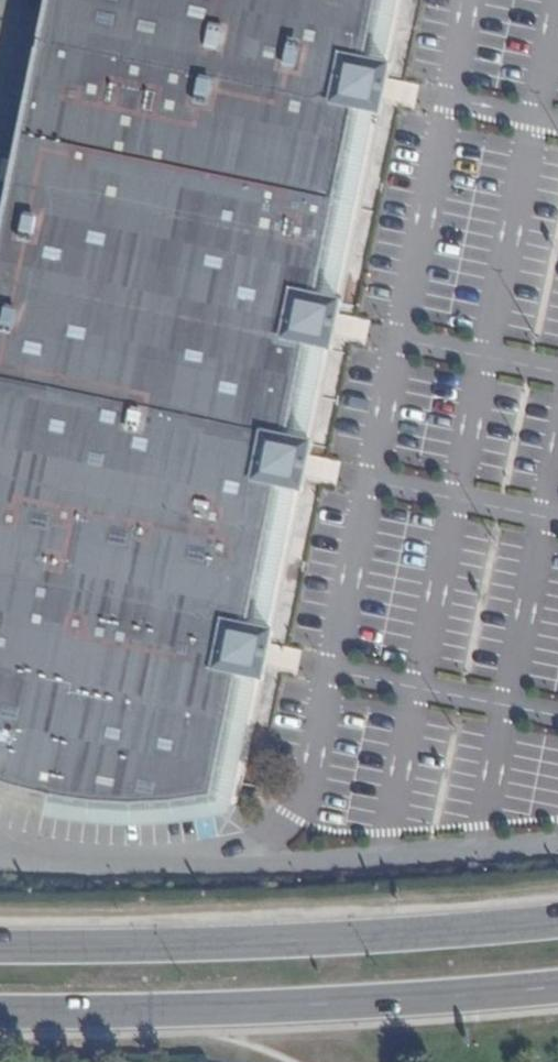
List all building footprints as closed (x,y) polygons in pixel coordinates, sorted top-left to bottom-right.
[(0,233),(0,782),(24,790),(44,795),(80,800),(122,803),(207,799),(233,677),(251,681),(258,683),(268,635),(261,633),(243,629),(273,489),(290,493),(298,494),(308,446),(301,445),(283,441),(303,346),(321,349),(328,351),(339,302),(331,301),(313,297),(354,107),(364,59),(376,0),(49,0),(0,233)] [(382,63),(364,59),(354,107),(372,111),(379,112),(382,98),(389,64),(382,63)] [(544,163),(557,165),(557,145),(546,143),(544,163)] [(338,315),(336,335),(367,339),(369,318),(338,315)] [(309,457),(308,480),(337,482),(338,459),(309,457)] [(295,671),(302,653),(274,643),(267,661),(295,671)]
